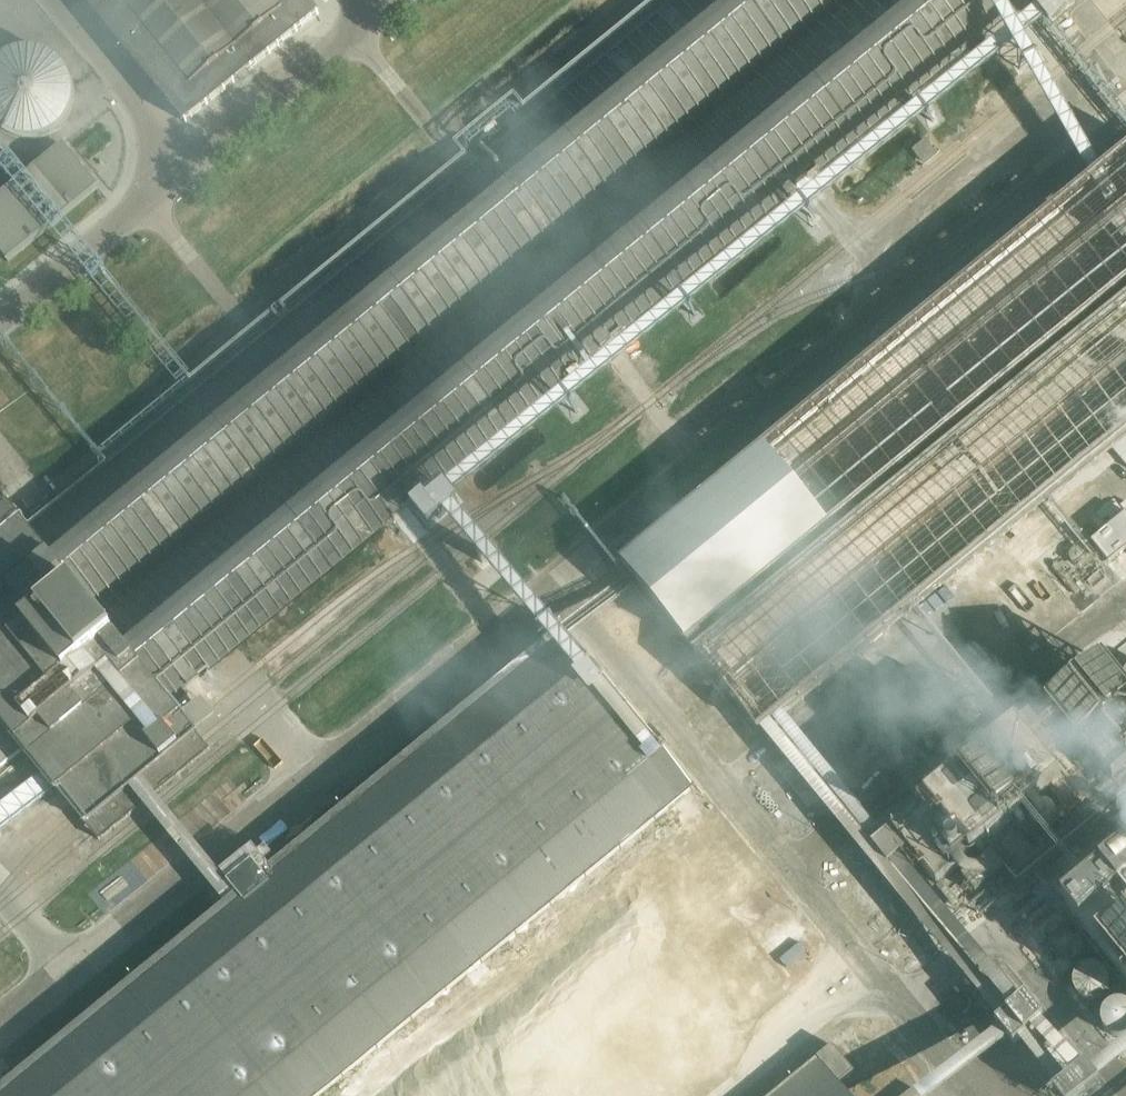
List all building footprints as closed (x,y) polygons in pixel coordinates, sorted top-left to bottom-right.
[(799,189),(811,179),(828,165),(984,34),(1018,6),(1025,0),(663,0),(662,1),(651,10),(467,161),(455,171),(366,243),(260,330),(248,340),(55,498),(27,521),(23,525),(8,506),(0,497),(0,772),(25,751),(59,792),(71,806),(75,812),(80,817),(90,830),(95,835),(100,842),(210,751),(205,745),(195,733),(181,716),(176,711),(173,707),(169,702),(185,689),(239,645),(395,518),(405,509),(569,376),(575,383),(587,373),(581,366),(602,349),(612,340),(731,243),(799,189)] [(186,124),(319,16),(306,0),(84,0),(186,124)] [(68,93),(68,86),(65,78),(62,71),(57,64),(51,59),(43,54),(37,52),(28,51),(20,51),(11,53),(3,57),(0,59),(0,128),(8,132),(15,135),(23,136),(30,136),(39,134),(48,130),(55,125),(60,118),(65,111),(67,103),(68,93)] [(0,199),(0,253),(8,263),(99,189),(64,147),(0,199)] [(653,609),(657,606),(671,623),(667,626),(669,628),(673,625),(686,642),(684,643),(686,645),(689,643),(687,642),(702,629),(706,634),(708,632),(704,628),(720,615),(724,619),(725,618),(722,613),(737,601),(741,605),(743,604),(739,599),(755,586),(758,591),(760,589),(756,585),(772,572),(775,577),(777,575),(773,571),(789,558),(793,563),(794,561),(791,557),(806,544),(810,549),(811,547),(808,543),(823,530),(827,535),(829,533),(826,528),(841,516),(844,521),(846,519),(842,514),(858,502),(861,507),(863,505),(859,500),(875,488),(879,492),(880,491),(877,486),(892,474),(896,478),(897,477),(894,472),(909,459),(913,464),(915,463),(911,458),(927,445),(930,450),(932,449),(928,444),(943,432),(947,436),(950,434),(946,430),(961,417),(965,422),(966,421),(963,416),(978,403),(982,408),(984,406),(980,402),(995,389),(999,394),(1001,392),(997,388),(1013,375),(1016,380),(1018,378),(1014,374),(1030,361),(1034,366),(1035,364),(1032,360),(1047,347),(1051,352),(1052,350),(1049,345),(1064,333),(1068,338),(1069,336),(1066,332),(1081,319),(1085,323),(1087,322),(1083,317),(1099,305),(1102,309),(1104,308),(1100,303),(1116,291),(1120,295),(1121,294),(1118,289),(1125,282),(1125,158),(1122,154),(1121,155),(1124,160),(1108,172),(1105,168),(1103,170),(1107,174),(1093,185),(1089,181),(1088,182),(1091,187),(1074,201),(1071,196),(1069,198),(1072,202),(1057,215),(1053,210),(1051,212),(1055,216),(1040,229),(1036,224),(1034,226),(1038,230),(1022,243),(1019,238),(1017,240),(1021,244),(1004,258),(1000,254),(999,254),(1003,259),(988,271),(984,267),(983,268),(986,273),(971,285),(967,281),(965,282),(969,287),(954,299),(950,295),(948,296),(952,301),(936,314),(933,309),(931,310),(935,315),(919,328),(915,323),(914,324),(917,329),(902,342),(898,337),(897,339),(900,343),(885,356),(882,351),(879,353),(883,358),(868,370),(864,366),(862,367),(866,371),(851,384),(847,380),(845,381),(849,386),(833,398),(830,394),(828,395),(832,400),(816,412),(812,408),(811,409),(814,414),(799,427),(795,422),(793,423),(797,428),(782,441),(778,436),(776,437),(780,442),(765,454),(761,450),(759,452),(762,456),(747,469),(744,464),(742,466),(746,470),(730,483),(726,478),(725,480),(728,484),(713,497),(709,492),(707,494),(711,498),(696,511),(692,506),(690,508),(694,512),(679,525),(675,520),(673,522),(677,527),(661,539),(657,535),(656,536),(660,541),(644,554),(640,549),(639,551),(642,555),(627,567),(626,565),(624,567),(626,570),(627,569),(632,574),(616,587),(623,596),(639,583),(641,585),(636,588),(638,590),(642,587),(656,604),(652,607),(653,609)] [(1118,311),(1114,306),(1113,308),(1117,313),(1101,325),(1097,320),(1095,322),(1099,327),(1084,339),(1080,334),(1078,336),(1082,341),(1067,353),(1063,349),(1061,350),(1065,355),(1050,368),(1046,363),(1044,364),(1048,369),(1032,382),(1028,377),(1027,378),(1031,383),(1015,396),(1011,391),(1009,392),(1013,397),(998,410),(994,405),(992,406),(996,411),(981,424),(977,419),(975,420),(979,425),(962,439),(958,434),(957,435),(961,440),(945,453),(941,448),(939,450),(943,454),(928,467),(924,462),(922,464),(926,469),(911,481),(907,476),(905,478),(909,482),(893,495),(890,490),(888,492),(892,497),(876,509),(872,505),(871,506),(874,511),(859,523),(855,519),(853,520),(857,525),(842,537),(838,533),(836,534),(840,539),(825,552),(821,547),(819,548),(823,553),(807,566),(803,561),(802,562),(806,567),(790,580),(786,575),(784,576),(788,581),(773,594),(769,589),(767,590),(771,595),(756,608),(752,603),(750,604),(754,609),(739,622),(735,617),(733,619),(737,623),(722,636),(718,631),(716,632),(720,637),(704,650),(701,645),(699,646),(703,651),(698,655),(697,653),(695,655),(697,658),(698,656),(712,674),(708,677),(709,679),(713,675),(727,692),(723,696),(724,698),(729,694),(742,711),(738,715),(740,716),(744,713),(758,730),(756,731),(758,733),(760,731),(759,730),(764,726),(767,731),(769,729),(765,725),(781,712),(785,717),(786,715),(783,711),(798,698),(802,703),(804,701),(800,697),(815,684),(819,688),(821,687),(817,683),(833,670),(836,674),(838,673),(834,669),(850,656),(853,661),(855,659),(851,655),(867,642),(871,646),(872,645),(869,641),(884,628),(888,632),(890,631),(886,626),(901,614),(905,618),(907,617),(903,612),(919,600),(922,604),(924,603),(920,598),(936,586),(939,590),(941,588),(937,584),(953,572),(957,576),(958,574),(955,570),(970,557),(974,562),(975,560),(972,556),(987,544),(991,548),(992,546),(989,542),(1005,529),(1008,533),(1010,532),(1006,528),(1022,515),(1025,519),(1027,518),(1024,514),(1040,500),(1044,504),(1045,503),(1046,504),(1062,491),(1061,490),(1063,489),(1059,485),(1075,472),(1078,476),(1080,475),(1077,471),(1092,458),(1096,462),(1097,461),(1094,457),(1109,444),(1113,448),(1115,447),(1111,443),(1125,430),(1125,305),(1118,311)] [(439,529),(473,500),(459,484),(442,500),(437,494),(421,507),(439,529)] [(1109,565),(1125,551),(1125,514),(1091,544),(1109,565)] [(693,791),(568,639),(236,911),(10,1095),(321,1095),(693,791)] [(1113,660),(1061,702),(1122,776),(1125,773),(1125,676),(1113,660)] [(854,666),(816,701),(835,721),(873,686),(854,666)] [(909,851),(938,886),(1064,784),(1029,741),(1038,733),(1032,726),(1023,734),(1019,729),(1001,743),(972,709),(916,754),(945,790),(873,847),(890,867),(909,851)] [(883,827),(795,712),(773,728),(861,844),(883,827)] [(1125,984),(1125,860),(1065,910),(1125,984)] [(1078,1075),(1082,1079),(1118,1049),(1101,1029),(1080,1047),(1038,998),(1030,1005),(1024,998),(1005,1015),(1066,1086),(1078,1075)] [(840,1086),(855,1074),(833,1047),(818,1059),(774,1095),(848,1095),(840,1086)]
